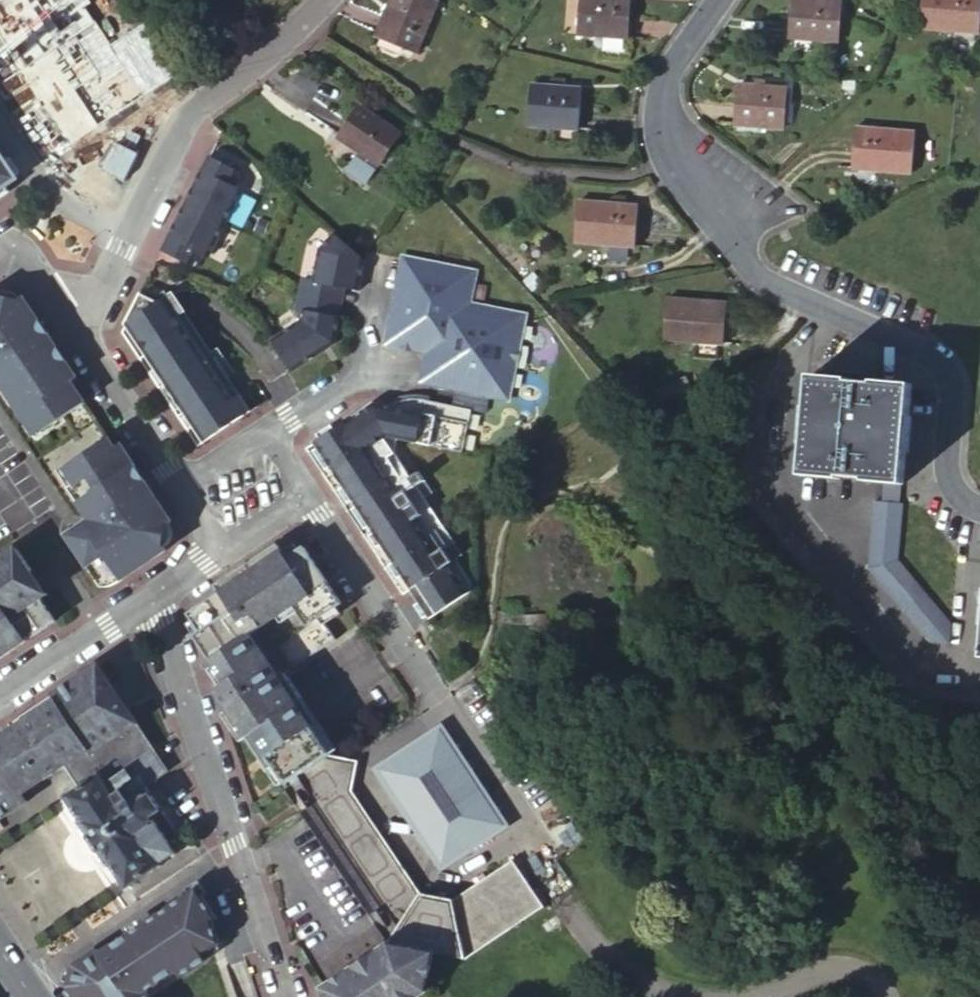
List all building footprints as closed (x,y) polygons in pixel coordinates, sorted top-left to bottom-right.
[(18,0),(0,0),(0,12),(18,0)] [(102,0),(70,0),(81,17),(103,3),(102,0)] [(409,0),(393,0),(376,47),(416,61),(435,9),(409,0)] [(597,0),(586,0),(582,40),(632,44),(635,3),(597,0)] [(919,30),(978,35),(979,6),(979,0),(921,0),(919,30)] [(840,7),(795,3),(791,40),(836,45),(840,7)] [(67,105),(51,83),(27,99),(59,147),(172,71),(156,46),(67,105)] [(785,96),(739,92),(735,131),(781,135),(785,96)] [(584,97),(536,93),(533,134),(581,138),(584,97)] [(358,160),(345,178),(363,191),(399,142),(359,113),(341,137),(348,143),(344,149),(358,160)] [(913,140),(857,136),(853,176),(910,180),(913,140)] [(341,137),(336,144),(344,149),(348,143),(341,137)] [(8,162),(2,166),(12,181),(18,177),(8,162)] [(4,190),(13,183),(12,181),(2,166),(0,163),(0,192),(4,190)] [(236,177),(205,163),(161,259),(192,274),(198,259),(209,264),(240,196),(229,192),(236,177)] [(642,217),(586,213),(583,253),(639,256),(642,217)] [(366,259),(333,232),(317,252),(311,287),(302,286),(297,317),(303,318),(302,327),(272,347),(293,378),(336,348),(340,323),(329,321),(335,291),(358,295),(366,259)] [(479,275),(407,261),(392,337),(398,348),(431,355),(427,377),(433,386),(504,400),(513,394),(527,326),(522,316),(472,306),(479,275)] [(141,304),(127,334),(206,449),(246,422),(252,417),(242,403),(235,407),(179,325),(186,320),(173,302),(159,312),(141,304)] [(86,412),(72,391),(77,387),(25,308),(20,311),(2,307),(0,303),(0,386),(38,445),(86,412)] [(729,311),(672,306),(669,346),(726,351),(729,311)] [(854,378),(852,384),(853,388),(878,391),(879,387),(879,380),(854,378)] [(852,384),(814,381),(811,420),(806,481),(844,485),(845,482),(869,484),(869,487),(886,489),(903,490),(908,491),(911,458),(917,391),(879,387),(878,391),(853,388),(852,384)] [(421,414),(423,404),(415,403),(409,403),(400,405),(393,409),(421,414)] [(459,458),(469,413),(423,404),(421,414),(393,409),(374,406),(361,414),(330,435),(314,452),(326,471),(339,491),(348,504),(352,511),(365,530),(369,537),(377,549),(389,567),(398,581),(407,595),(416,608),(424,620),(426,624),(463,596),(368,452),(371,451),(381,444),(384,442),(459,458)] [(316,444),(330,435),(327,430),(313,439),(316,444)] [(314,452),(330,435),(316,444),(311,448),(314,452)] [(111,447),(67,476),(78,493),(72,497),(94,529),(77,540),(84,550),(78,554),(103,591),(119,580),(122,579),(119,574),(141,559),(146,569),(153,565),(167,556),(164,552),(169,533),(174,530),(131,466),(126,470),(111,447)] [(326,471),(314,452),(309,456),(321,475),(326,471)] [(67,476),(61,480),(72,497),(78,493),(67,476)] [(901,509),(903,490),(886,489),(884,508),(901,509)] [(342,508),(348,504),(339,491),(334,495),(342,508)] [(901,509),(884,508),(880,507),(874,577),(875,577),(901,568),(906,510),(901,509)] [(360,534),(365,530),(352,511),(347,514),(360,534)] [(377,549),(369,537),(364,540),(372,552),(377,549)] [(77,540),(71,543),(78,554),(84,550),(77,540)] [(53,623),(39,602),(23,576),(29,572),(15,550),(0,560),(0,658),(53,623)] [(267,572),(279,564),(273,557),(262,565),(267,572)] [(196,676),(244,640),(286,610),(302,630),(323,614),(294,575),(283,561),(279,564),(267,572),(262,565),(256,558),(242,569),(216,589),(209,594),(213,600),(202,609),(171,631),(184,649),(179,653),(193,671),(196,676)] [(141,559),(119,574),(122,579),(119,580),(122,585),(146,569),(141,559)] [(398,581),(389,567),(384,571),(393,584),(398,581)] [(934,603),(901,568),(875,577),(904,610),(936,646),(956,648),(958,629),(934,603)] [(46,597),(29,572),(23,576),(39,602),(46,597)] [(213,600),(209,594),(198,603),(202,609),(213,600)] [(424,620),(416,608),(410,611),(419,624),(424,620)] [(220,685),(208,694),(223,713),(239,736),(265,772),(272,767),(283,782),(323,753),(325,751),(289,703),(295,698),(276,673),(314,645),(302,630),(286,610),(244,640),(249,647),(230,662),(233,667),(216,680),(220,685)] [(244,640),(196,676),(208,694),(220,685),(216,680),(233,667),(230,662),(249,647),(244,640)] [(129,764),(141,756),(144,754),(133,738),(140,734),(95,666),(50,697),(53,701),(30,716),(36,724),(14,740),(8,731),(0,737),(0,818),(21,804),(16,796),(19,794),(59,768),(73,791),(87,782),(97,775),(111,795),(138,777),(129,764)] [(13,721),(6,726),(8,731),(14,740),(36,724),(30,716),(53,701),(50,697),(38,705),(17,718),(13,721)] [(325,751),(331,747),(308,715),(295,698),(289,703),(325,751)] [(223,713),(217,718),(234,740),(239,736),(223,713)] [(140,734),(133,738),(144,754),(151,749),(140,734)] [(321,848),(385,941),(432,949),(465,954),(544,901),(512,855),(452,897),(418,891),(384,842),(348,790),(354,758),(323,753),(283,782),(278,785),(299,814),(321,848)] [(138,777),(145,787),(156,779),(141,756),(129,764),(138,777)] [(278,785),(283,782),(272,767),(265,772),(276,786),(278,785)] [(145,787),(138,777),(111,795),(97,775),(87,782),(73,791),(63,797),(79,821),(77,823),(106,866),(108,865),(125,890),(134,884),(159,868),(158,864),(176,853),(170,843),(179,836),(166,818),(145,787)] [(215,920),(209,911),(213,908),(208,900),(204,903),(196,891),(126,938),(124,935),(109,944),(111,947),(105,951),(99,955),(96,951),(72,967),(70,978),(67,989),(73,996),(147,996),(145,994),(177,973),(181,979),(206,962),(202,956),(218,946),(211,923),(215,920)] [(404,996),(412,996),(426,988),(432,949),(385,941),(377,947),(379,952),(394,980),(404,996)] [(394,980),(379,952),(377,947),(364,956),(321,987),(324,996),(404,996),(394,980)]
